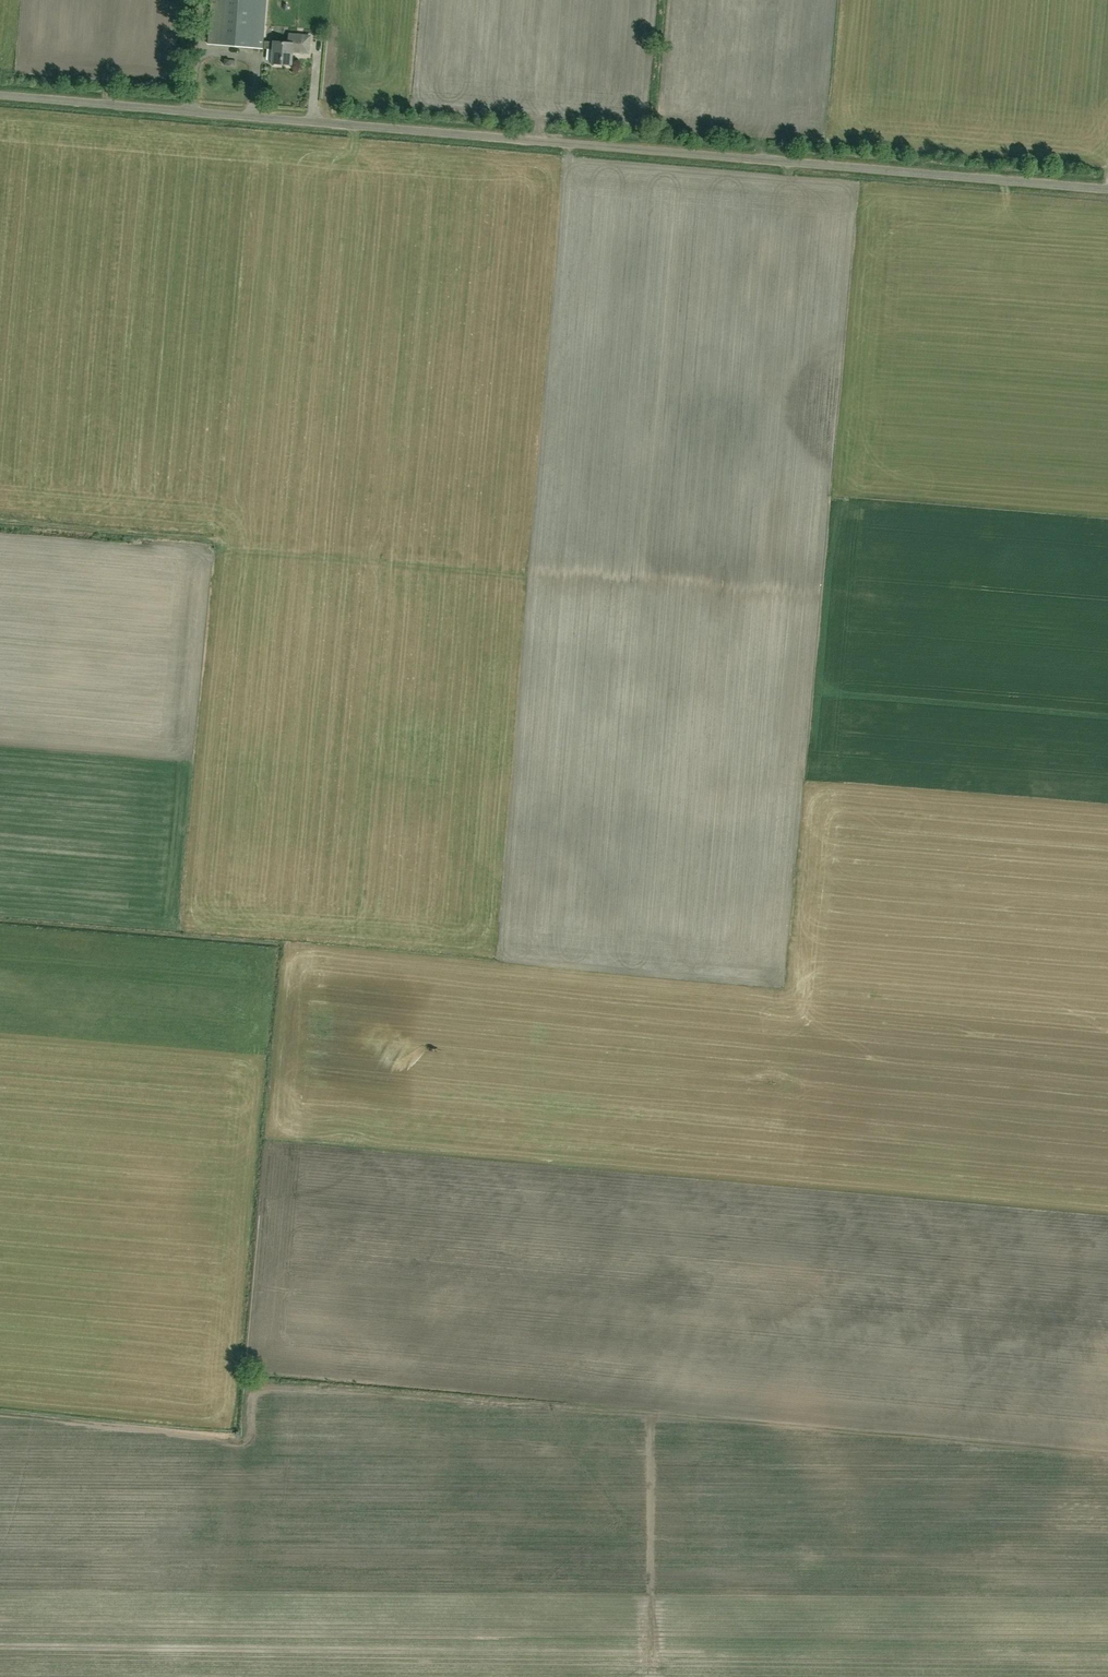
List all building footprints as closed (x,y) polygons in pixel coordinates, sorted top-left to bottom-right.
[(264,40),(267,0),(212,0),(208,44),(263,48),(274,48),(273,62),(292,64),(293,50),(296,50),(296,51),(309,52),(310,41),(309,41),(310,34),(289,33),(289,42),(264,40)]
